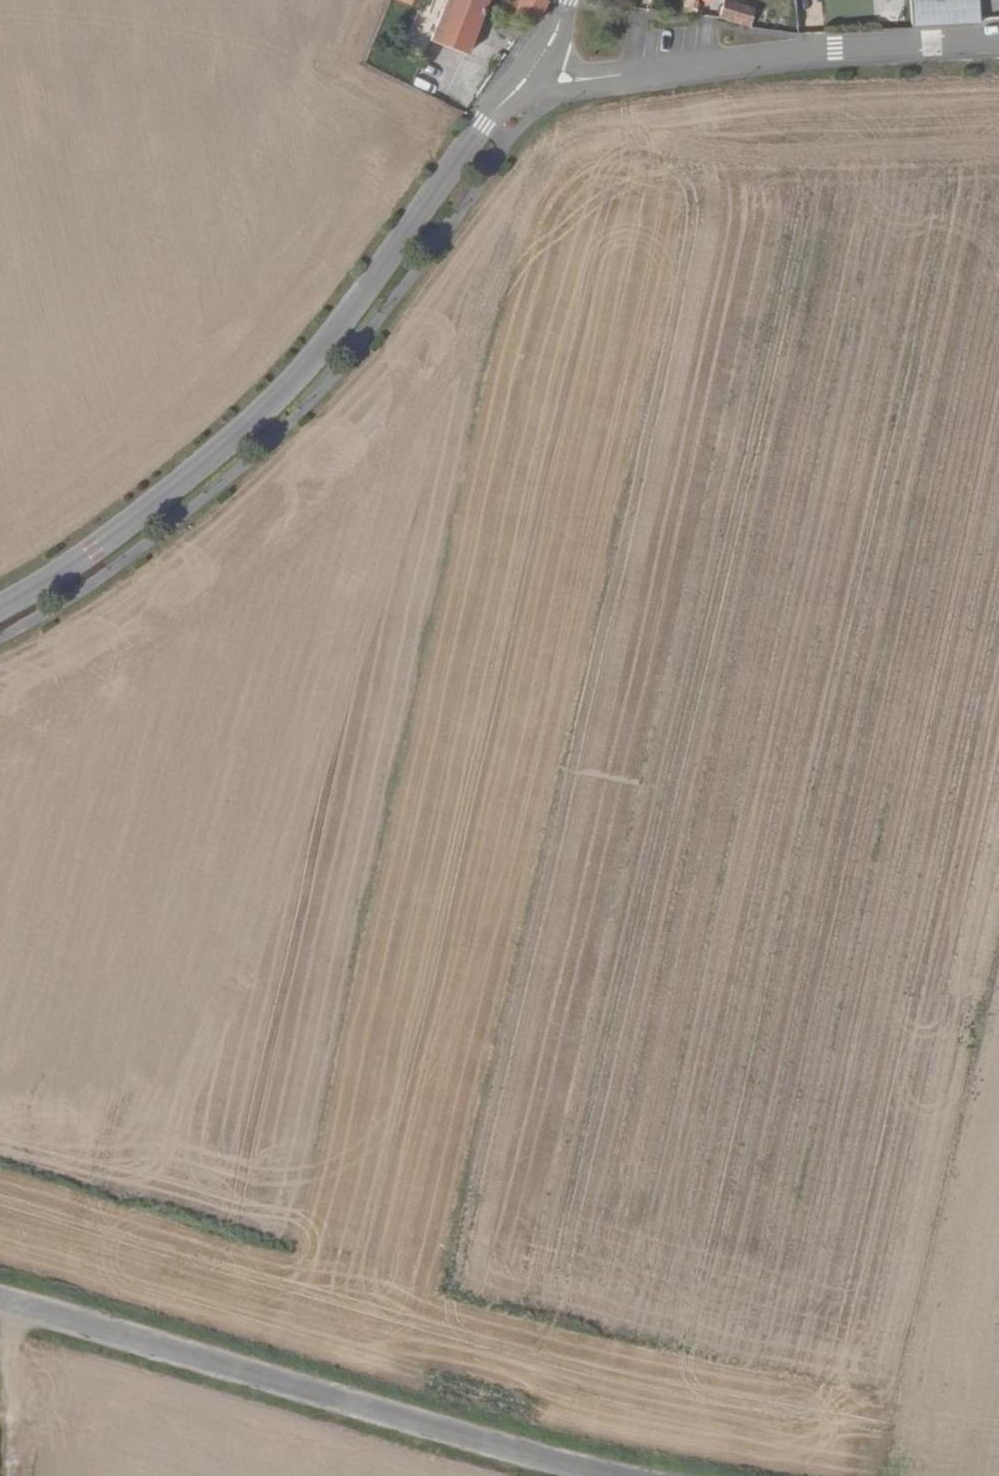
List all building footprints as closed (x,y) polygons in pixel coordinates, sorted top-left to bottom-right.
[(459,52),(467,49),(487,0),(451,0),(444,18),(443,22),(452,25),(447,42),(445,46),(459,52)] [(534,26),(548,4),(542,0),(519,0),(511,12),(534,26)] [(905,28),(921,26),(919,0),(903,0),(905,28)] [(716,20),(712,28),(748,35),(750,13),(718,9),(716,20)]
